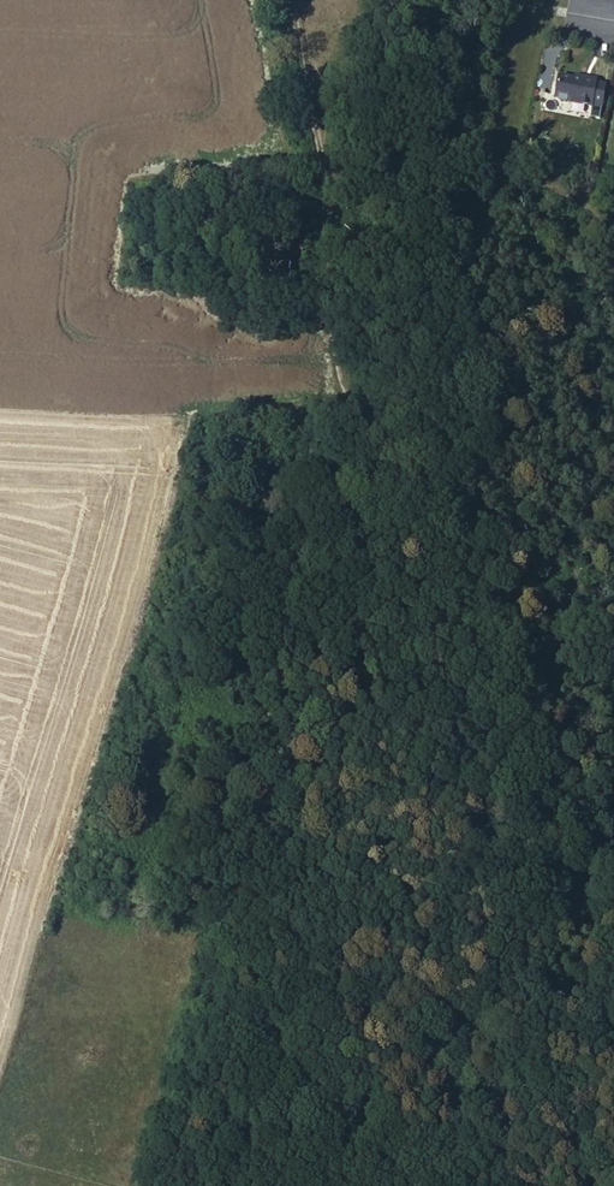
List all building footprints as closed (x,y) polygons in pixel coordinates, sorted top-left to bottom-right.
[(575,65),(559,62),(555,84),(557,84),(559,87),(564,88),(567,86),(570,87),(570,88),(591,92),(591,91),(600,93),(605,71),(596,69),(596,68),(575,64),(575,65)]
